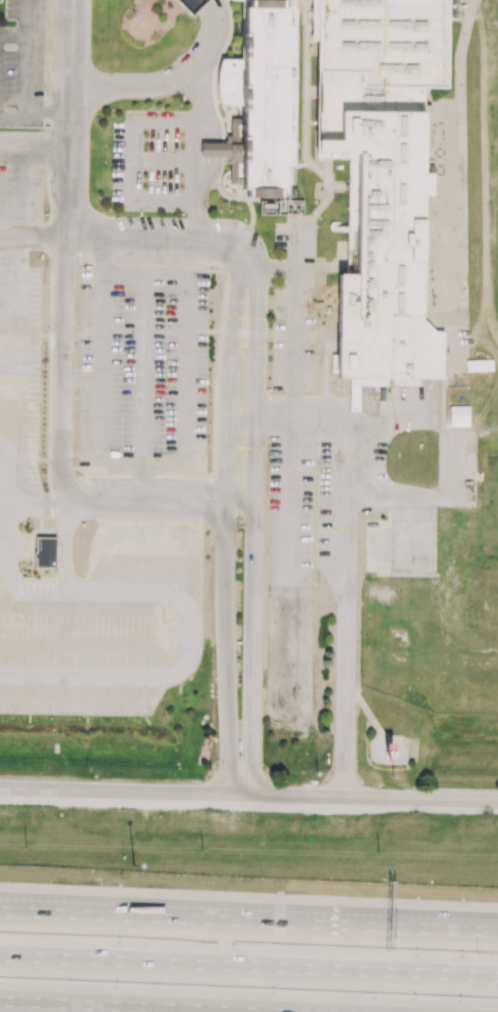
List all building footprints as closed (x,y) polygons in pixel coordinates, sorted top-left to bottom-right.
[(190,16),(174,0),(207,0),(190,16)] [(317,140),(318,0),(448,0),(448,18),(447,88),(427,88),(426,105),(426,112),(422,318),(436,332),(444,332),(444,380),(338,379),(339,274),(356,275),(356,231),(347,231),(349,160),(317,160),(317,140)] [(448,18),(448,0),(459,0),(459,9),(459,18),(448,18)] [(244,11),(244,60),(224,60),(222,68),(221,75),(220,83),(221,91),(222,99),(224,107),(242,107),(242,121),(232,121),(232,145),(232,158),(232,185),(241,185),(241,193),(247,193),(247,203),(261,203),(278,203),(278,193),(284,193),(284,169),(289,169),(289,141),(285,141),(285,56),(290,56),(290,29),(285,29),(285,11),(278,11),(278,2),(250,2),(250,11),(244,11)] [(204,145),(232,145),(232,158),(204,158),(204,145)] [(260,215),(278,215),(278,201),(260,201),(260,215)] [(450,407),(450,426),(469,426),(468,407),(450,407)] [(37,538),(36,552),(35,552),(35,559),(36,559),(36,569),(56,569),(57,538),(37,538)] [(393,749),(397,770),(403,749),(393,749)]
